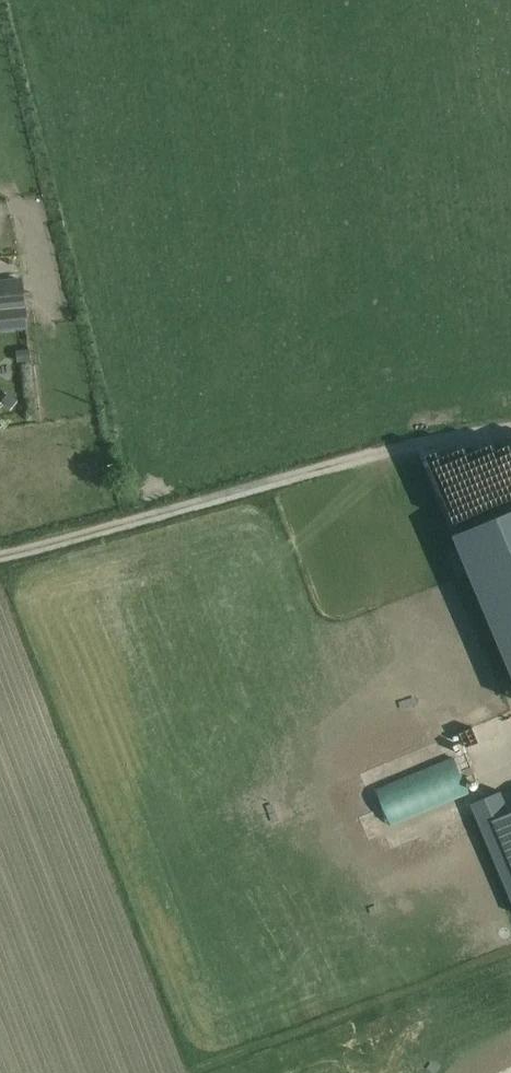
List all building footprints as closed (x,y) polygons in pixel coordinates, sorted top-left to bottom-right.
[(15,299),(7,273),(0,276),(0,304),(15,299)] [(464,536),(510,645),(510,515),(464,536)] [(380,787),(393,822),(473,793),(461,758),(380,787)] [(497,820),(510,854),(510,814),(497,820)]
